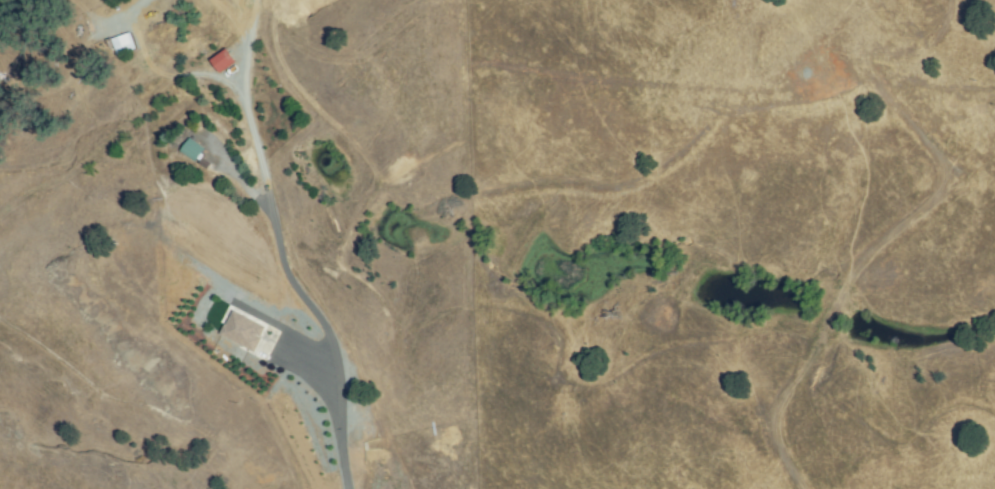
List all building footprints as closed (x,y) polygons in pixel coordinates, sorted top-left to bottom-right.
[(204,151),(197,160),(184,149),(191,140),(204,151)] [(250,351),(262,326),(228,309),(216,334),(250,351)]
